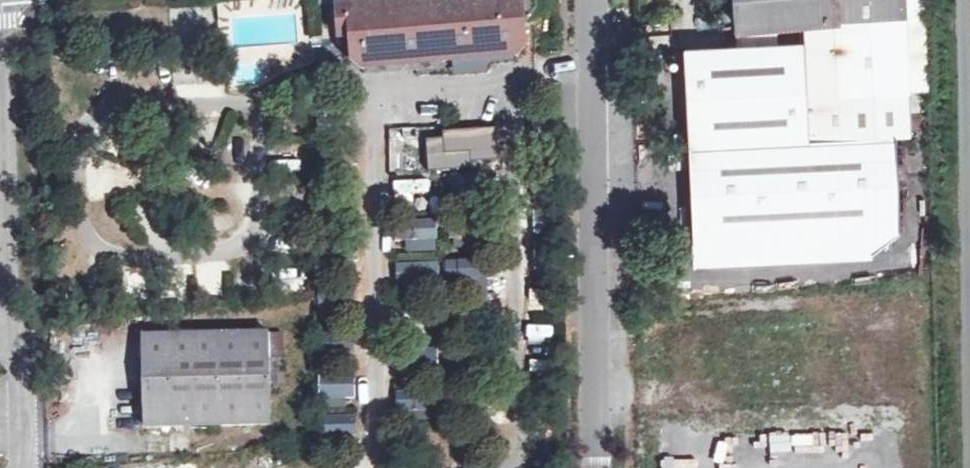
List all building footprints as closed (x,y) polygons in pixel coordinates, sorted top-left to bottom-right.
[(352,36),(353,59),(362,67),(517,56),(524,49),(523,21),(531,20),(538,9),(538,0),(415,0),(337,6),(339,36),(352,36)] [(684,61),(688,147),(895,132),(917,130),(914,90),(910,53),(909,40),(907,15),(906,14),(905,0),(735,0),(738,31),(803,25),(805,43),(683,50),(684,61)] [(928,0),(905,0),(906,14),(907,15),(930,13),(928,0)] [(907,15),(909,40),(910,53),(914,90),(932,89),(930,38),(930,13),(907,15)] [(688,147),(689,156),(695,261),(695,262),(873,252),(871,232),(900,230),(895,135),(895,132),(688,147)] [(404,253),(436,251),(434,219),(402,221),(404,253)] [(394,263),(394,284),(456,282),(456,291),(488,290),(488,261),(394,263)] [(297,268),(279,275),(287,297),(306,290),(297,268)] [(199,295),(220,295),(220,273),(198,273),(199,295)] [(146,429),(273,425),(270,332),(143,335),(146,429)] [(408,348),(408,369),(435,370),(436,349),(408,348)] [(317,401),(354,402),(354,366),(317,365),(317,401)] [(394,418),(434,419),(434,388),(395,388),(394,418)] [(321,415),(321,436),(355,436),(355,415),(321,415)] [(813,424),(750,425),(750,467),(813,467),(813,424)] [(694,429),(661,431),(663,459),(696,457),(694,429)] [(727,455),(725,430),(697,431),(698,456),(727,455)]
